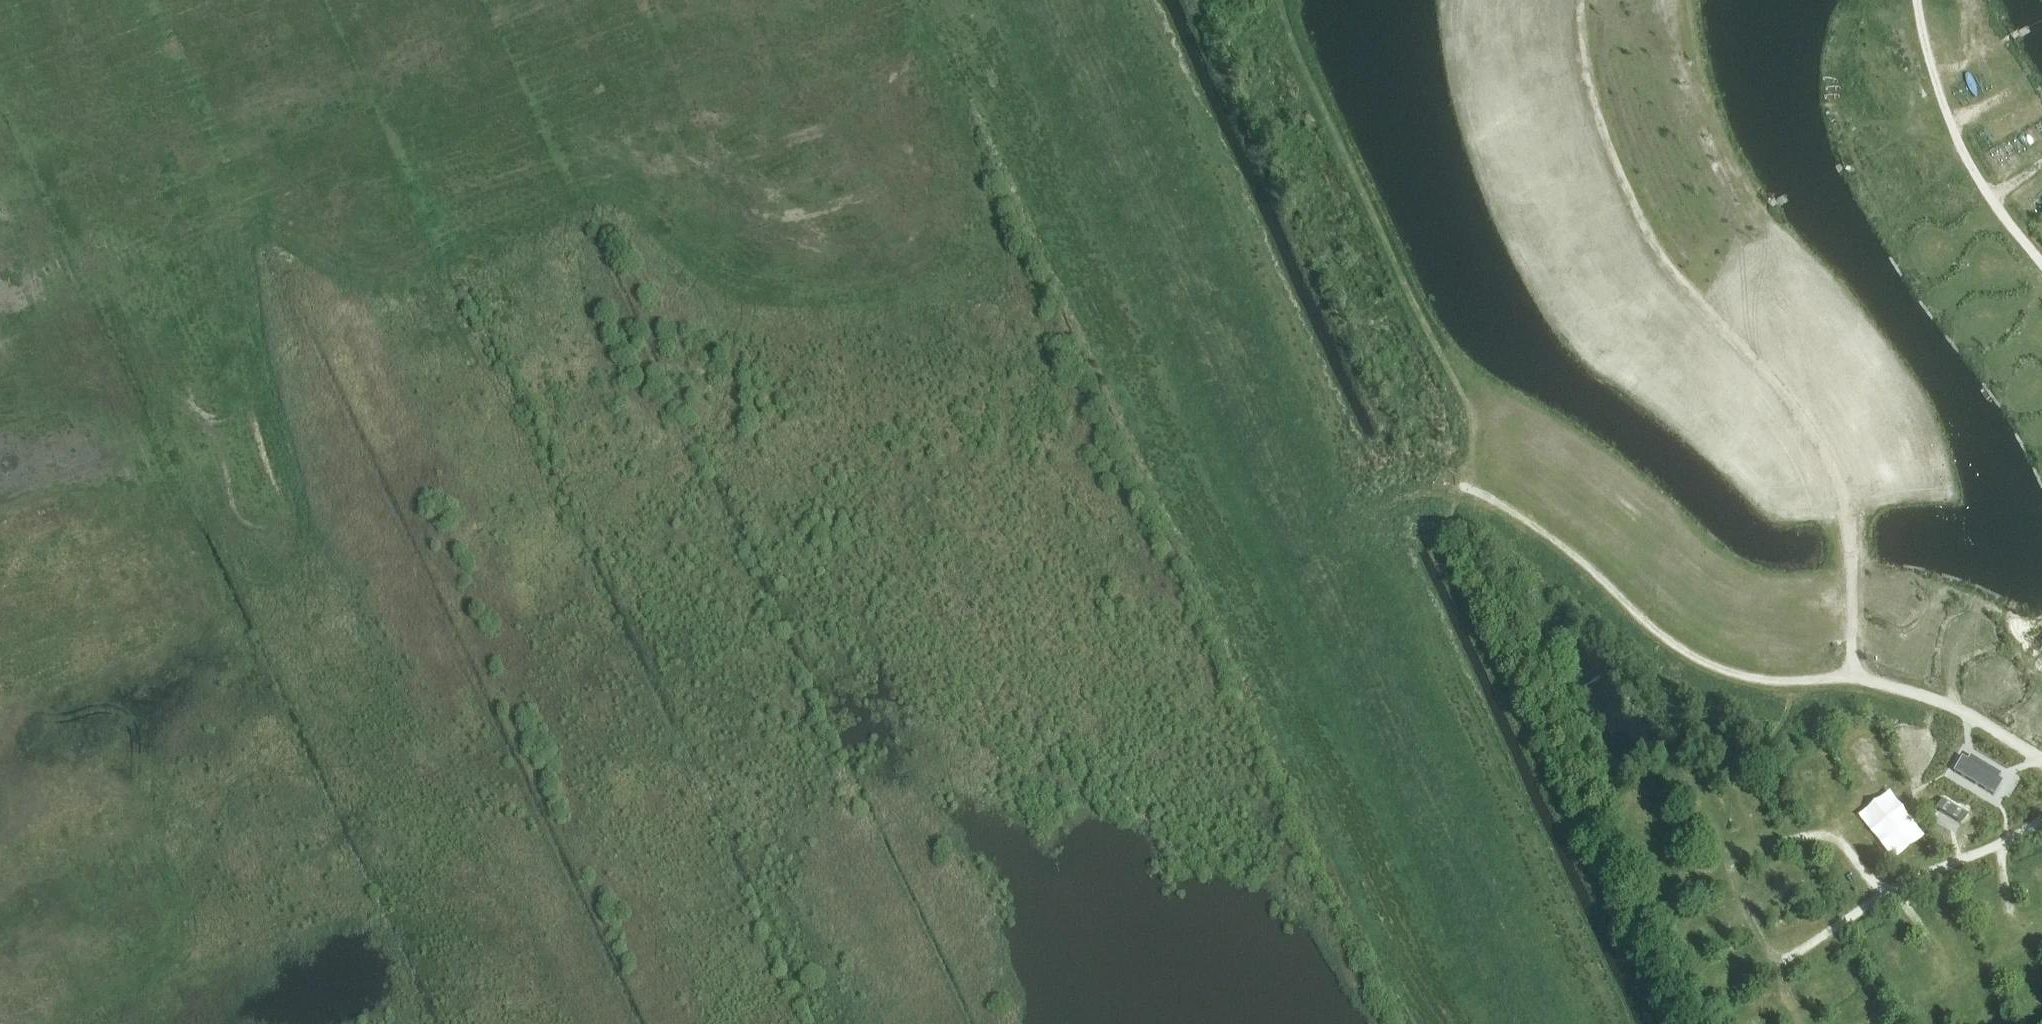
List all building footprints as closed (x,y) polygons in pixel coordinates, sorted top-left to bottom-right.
[(1997,781),(1967,763),(1961,760),(1953,774),(1993,797),(2001,783),(1997,781)]
